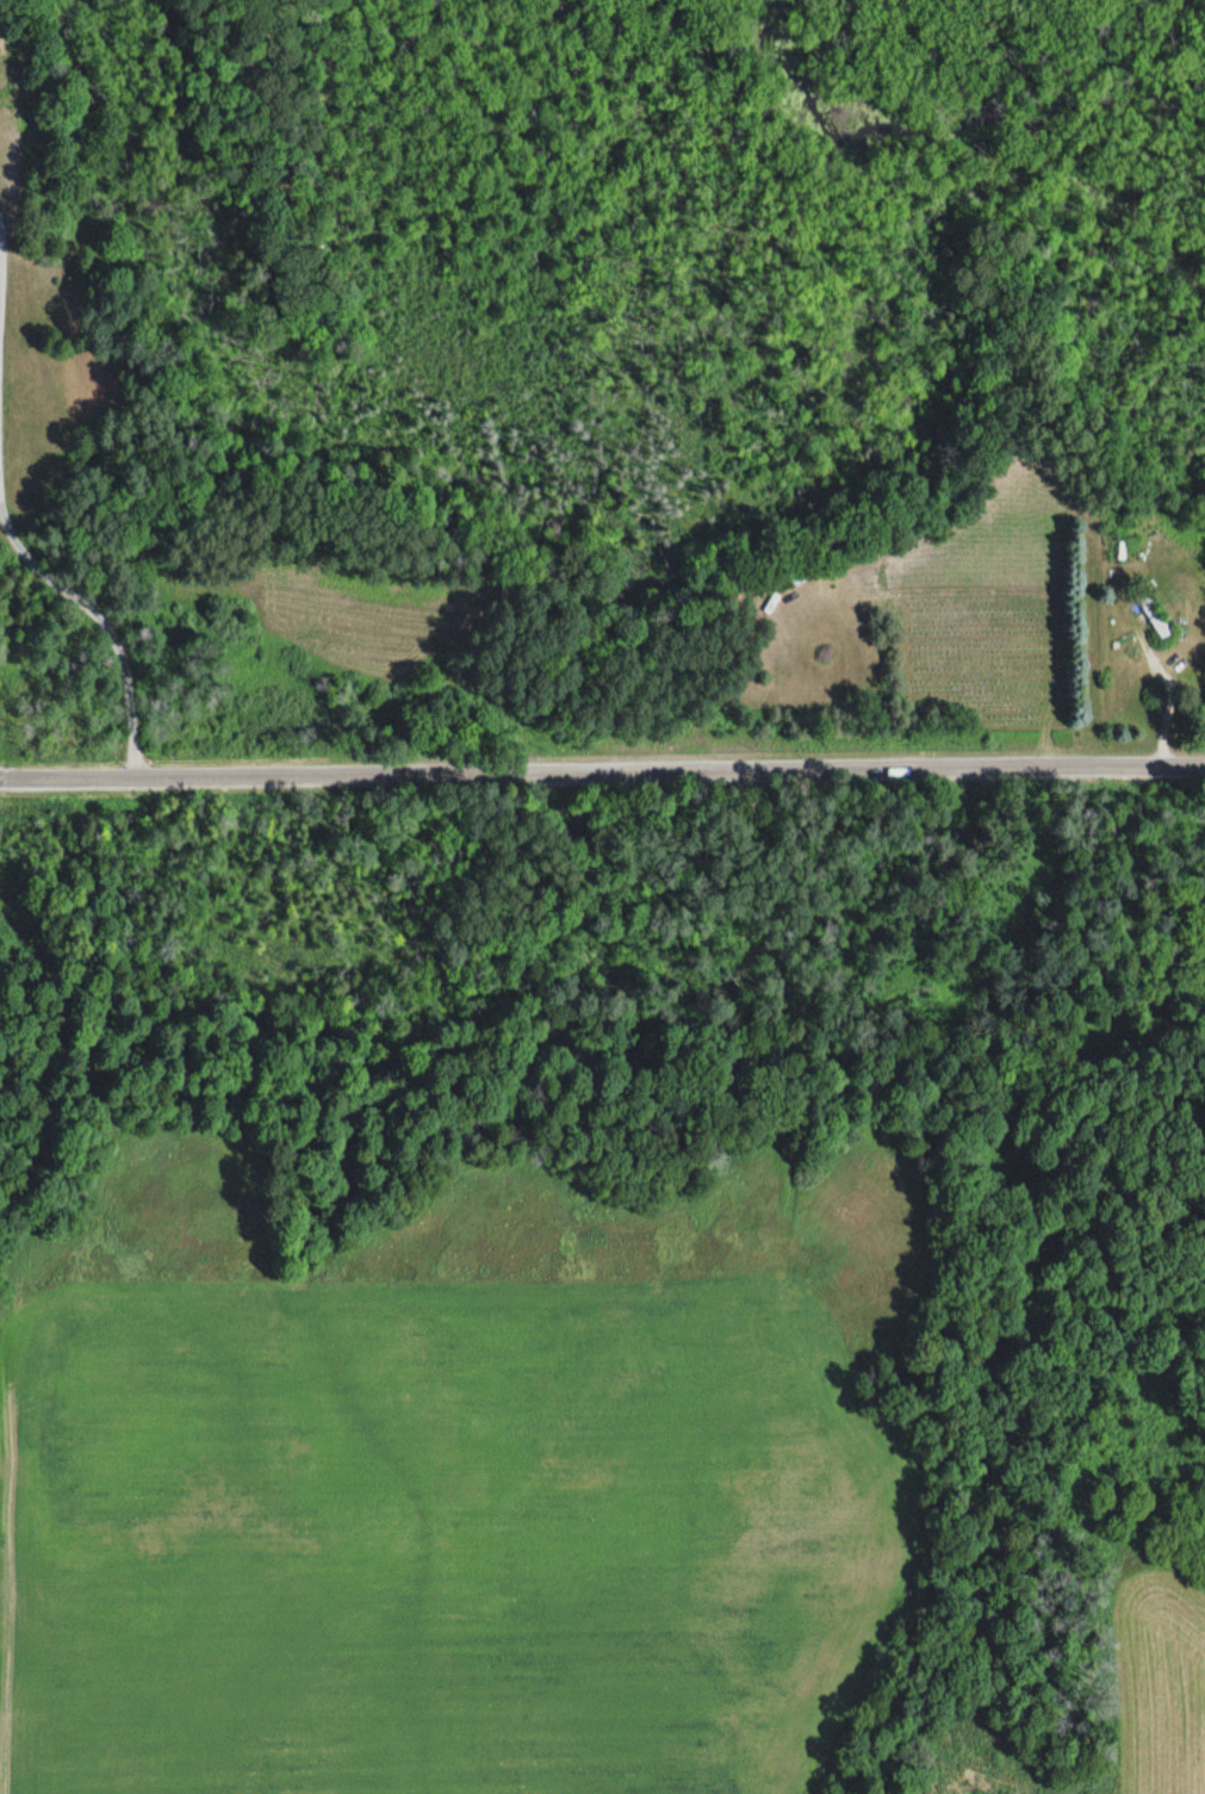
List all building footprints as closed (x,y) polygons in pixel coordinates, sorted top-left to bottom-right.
[(1160,640),(1170,635),(1146,588),(1136,593),(1160,640)]
